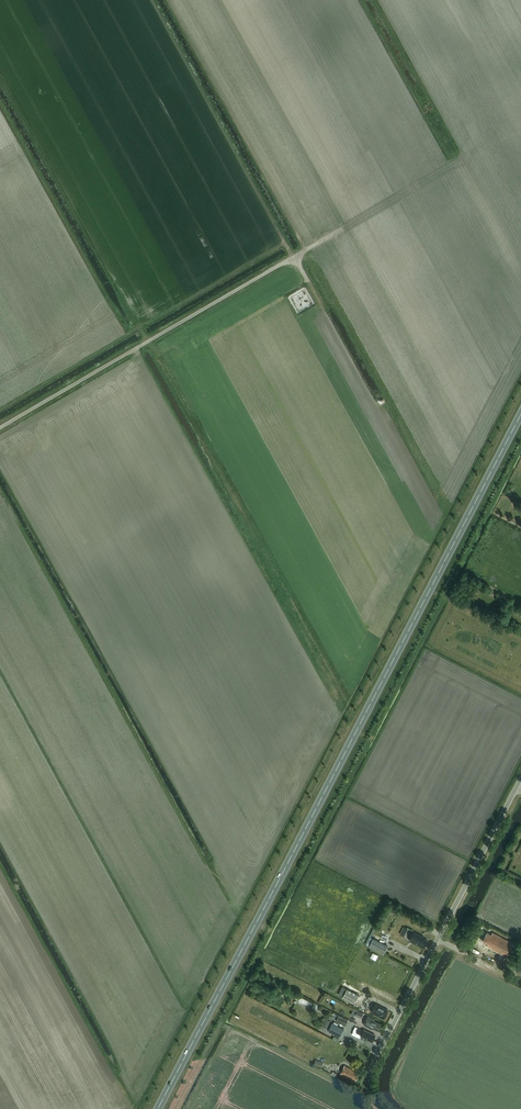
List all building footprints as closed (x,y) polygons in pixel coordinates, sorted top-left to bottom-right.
[(269,902),(263,916),(267,918),(272,903),(269,902)] [(414,941),(413,943),(424,948),(428,941),(424,939),(424,937),(414,932),(410,939),(414,941)] [(507,956),(513,943),(493,933),(492,935),(487,933),(482,941),(488,944),(488,946),(492,948),(491,948),(507,956)] [(384,954),(388,946),(373,938),(369,946),(384,954)] [(355,1003),(359,995),(347,989),(343,997),(355,1003)] [(375,1004),(371,1012),(384,1018),(388,1010),(375,1004)] [(345,1025),(348,1021),(338,1016),(336,1020),(345,1025)] [(378,1030),(381,1024),(374,1021),(375,1020),(368,1016),(363,1025),(373,1029),(373,1028),(378,1030)] [(323,1018),(320,1025),(327,1028),(330,1021),(323,1018)] [(332,1023),(328,1031),(339,1037),(343,1029),(332,1023)] [(372,1042),(375,1035),(364,1030),(363,1031),(358,1028),(356,1032),(361,1035),(361,1036),(372,1042)] [(327,1043),(324,1049),(333,1052),(335,1046),(327,1043)] [(323,1062),(316,1060),(314,1066),(321,1068),(323,1062)] [(354,1084),(358,1075),(357,1074),(357,1073),(353,1071),(353,1070),(344,1065),(340,1074),(349,1078),(348,1081),(354,1084)]
